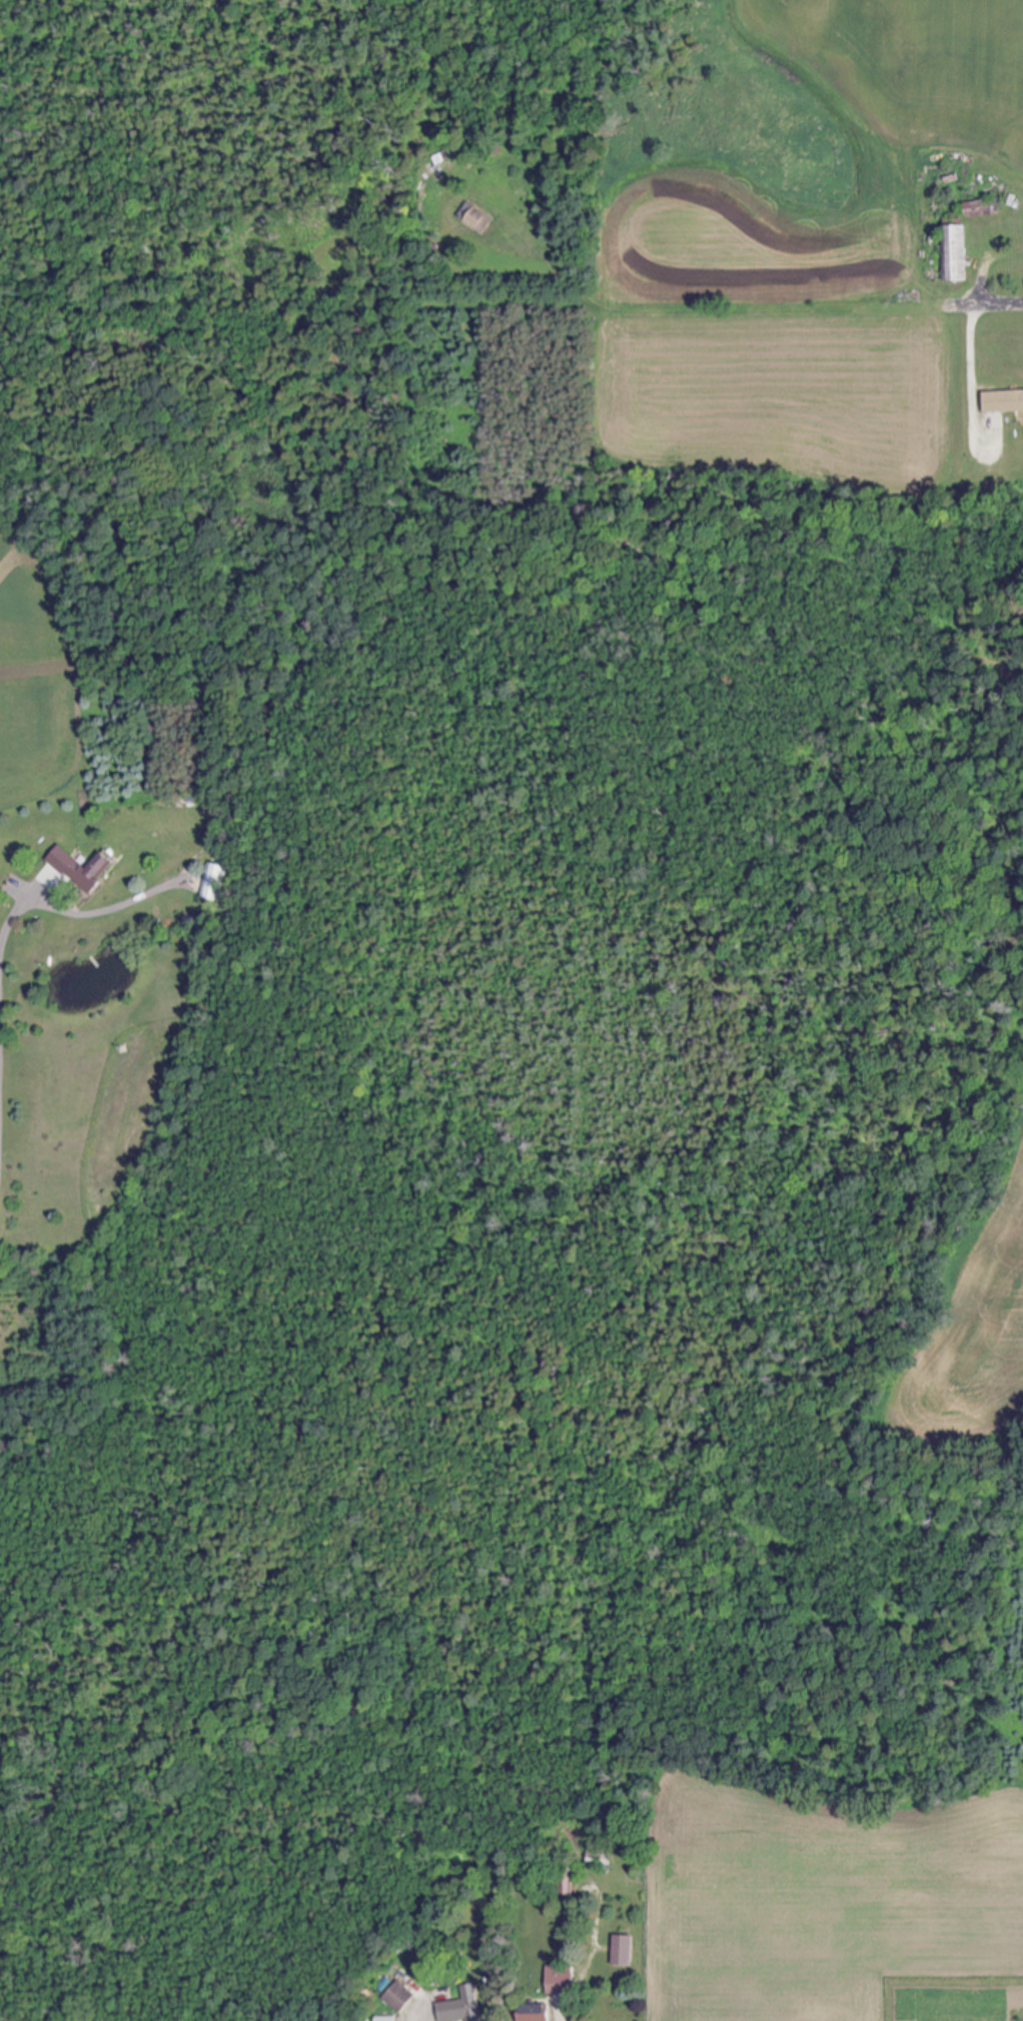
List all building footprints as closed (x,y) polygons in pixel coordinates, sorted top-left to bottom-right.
[(980,215),(979,201),(961,203),(963,216),(980,215)] [(489,219),(469,206),(459,220),(480,234),(489,219)] [(941,282),(962,281),(961,225),(940,225),(941,282)] [(979,412),(1022,411),(1022,391),(978,392),(979,412)] [(106,851),(91,869),(63,846),(51,862),(93,896),(120,863),(106,851)] [(225,903),(230,867),(207,864),(202,899),(225,903)] [(555,1894),(569,1894),(571,1864),(556,1863),(555,1894)] [(608,1965),(627,1966),(628,1936),(609,1935),(608,1965)] [(568,1994),(569,1965),(543,1964),(542,1993),(568,1994)] [(379,1997),(396,2013),(412,1995),(395,1979),(379,1997)] [(432,2004),(435,2020),(459,2020),(462,2020),(463,2020),(477,2020),(470,1984),(458,1986),(460,1999),(432,2004)] [(545,2005),(514,2004),(513,2020),(544,2020),(545,2005)]
